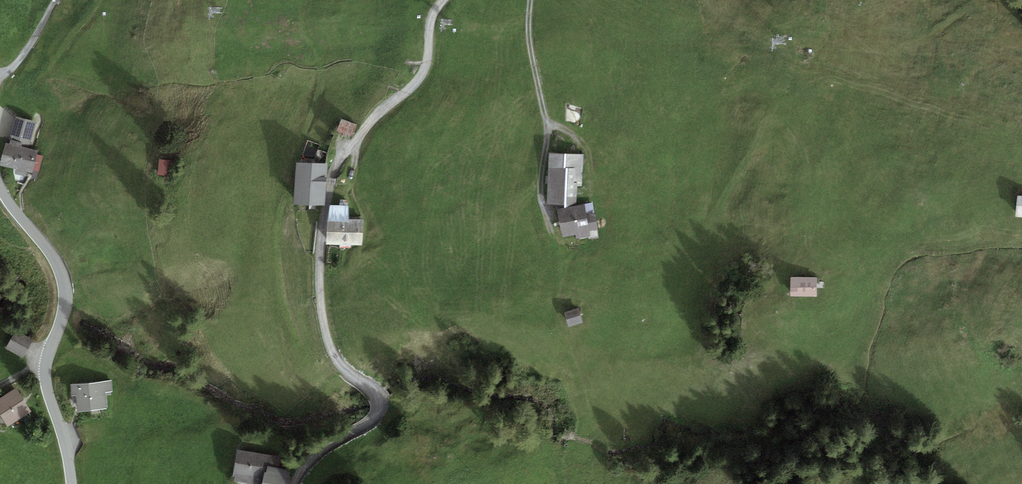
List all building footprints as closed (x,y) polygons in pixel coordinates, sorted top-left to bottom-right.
[(37,122),(16,116),(10,139),(10,140),(22,143),(30,145),(37,122)] [(358,125),(342,119),(337,132),(353,137),(358,125)] [(5,143),(0,165),(16,169),(15,174),(26,177),(27,172),(33,173),(34,171),(39,172),(43,156),(38,155),(39,151),(21,147),(22,143),(10,140),(9,144),(5,143)] [(566,205),(567,168),(564,168),(565,154),(549,153),(547,204),(566,205)] [(178,162),(161,161),(160,175),(177,176),(178,162)] [(325,206),(327,163),(296,162),(294,205),(325,206)] [(330,205),(328,218),(349,219),(349,206),(330,205)] [(585,205),(557,210),(562,237),(575,235),(576,239),(590,236),(589,231),(599,229),(596,213),(586,215),(585,205)] [(326,244),(362,246),(363,220),(349,219),(328,218),(326,244)] [(817,279),(790,277),(789,296),(816,298),(817,279)] [(579,310),(564,314),(568,328),(583,324),(579,310)] [(17,329),(6,348),(24,359),(35,340),(17,329)] [(112,381),(70,384),(71,396),(76,395),(78,413),(107,410),(105,393),(113,392),(112,381)] [(31,411),(17,389),(0,399),(0,415),(7,427),(31,411)] [(237,450),(233,476),(262,480),(261,483),(286,483),(290,470),(278,468),(280,457),(237,450)]
